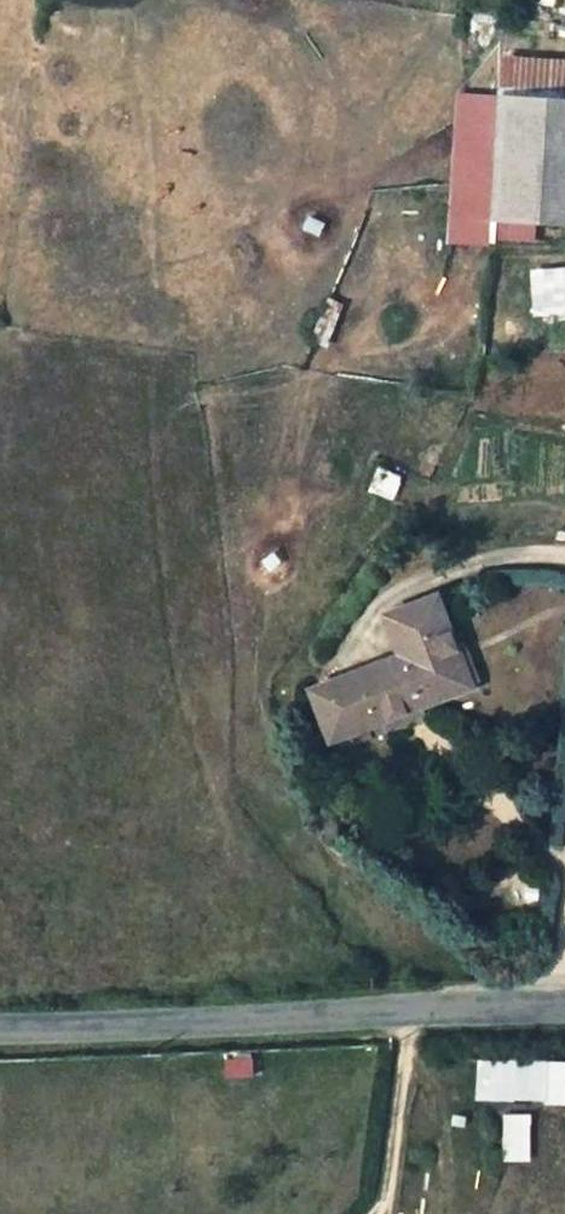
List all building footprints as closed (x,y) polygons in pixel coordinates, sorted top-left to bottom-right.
[(507,95),(564,98),(564,80),(508,77),(507,95)] [(474,93),(473,124),(495,125),(498,94),(474,93)] [(491,217),(564,222),(564,98),(507,95),(498,94),(495,125),(492,188),(491,217)] [(466,215),(491,217),(492,188),(467,186),(466,215)] [(491,217),(490,236),(564,241),(564,222),(491,217)] [(529,268),(531,316),(564,314),(564,266),(529,268)] [(309,688),(328,740),(377,721),(416,707),(470,687),(469,683),(455,647),(435,594),(383,614),(396,655),(309,688)] [(464,644),(455,647),(469,683),(478,680),(464,644)] [(420,716),(416,707),(377,721),(381,730),(420,716)] [(236,1066),(262,1065),(261,1050),(236,1051),(236,1066)] [(564,1103),(564,1058),(476,1056),(475,1102),(564,1103)] [(501,1160),(530,1160),(531,1113),(502,1112),(501,1160)]
